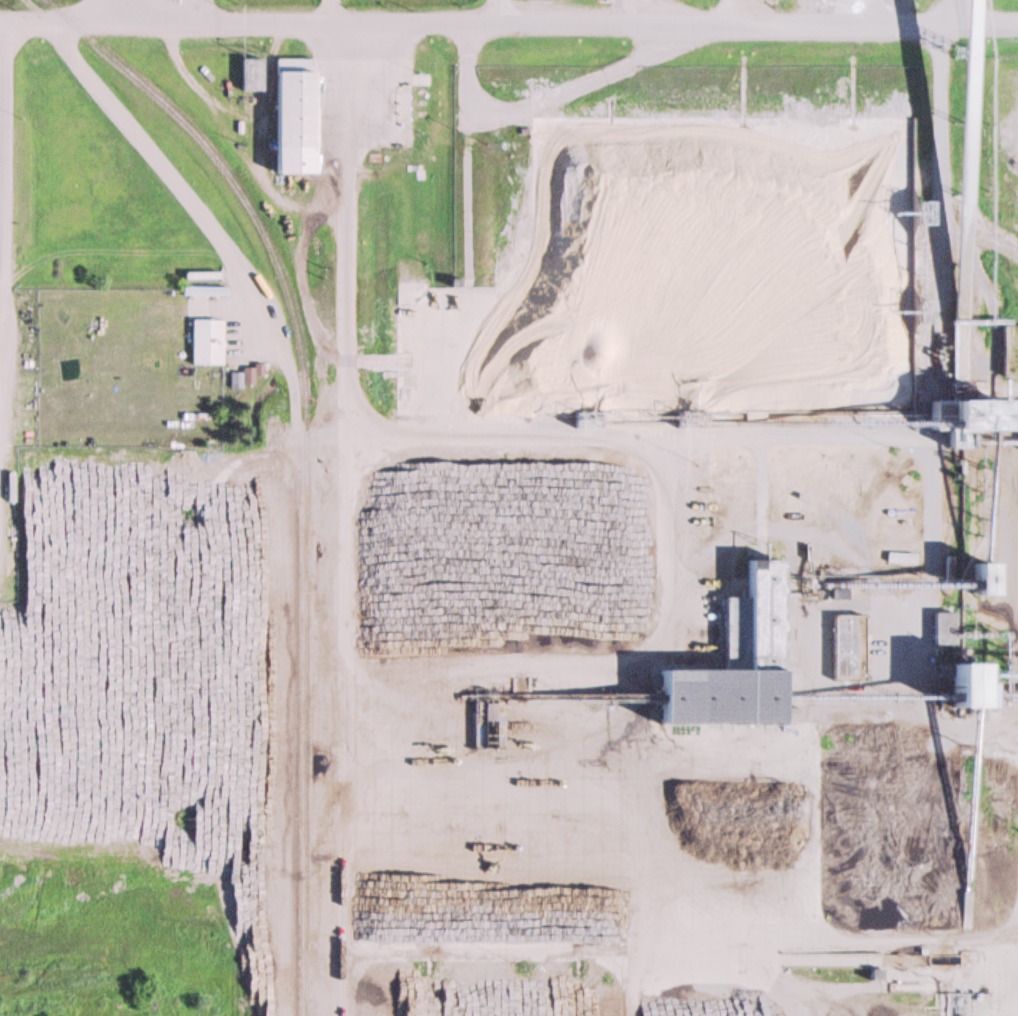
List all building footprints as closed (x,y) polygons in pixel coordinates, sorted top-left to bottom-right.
[(271,55),(271,173),(313,173),(312,55),(271,55)] [(190,320),(189,366),(221,366),(221,320),(190,320)] [(1017,380),(1017,328),(995,328),(995,380),(1017,380)] [(930,395),(1010,399),(1009,435),(928,431),(930,395)] [(784,727),(784,695),(783,582),(783,562),(727,562),(727,672),(630,672),(630,696),(630,727),(784,727)] [(971,562),(1006,562),(1005,596),(970,595),(971,562)] [(951,660),(951,706),(997,706),(997,660),(951,660)] [(974,667),(925,667),(925,712),(979,711),(979,693),(974,693),(974,667)] [(962,893),(962,931),(972,931),(972,893),(962,893)]
